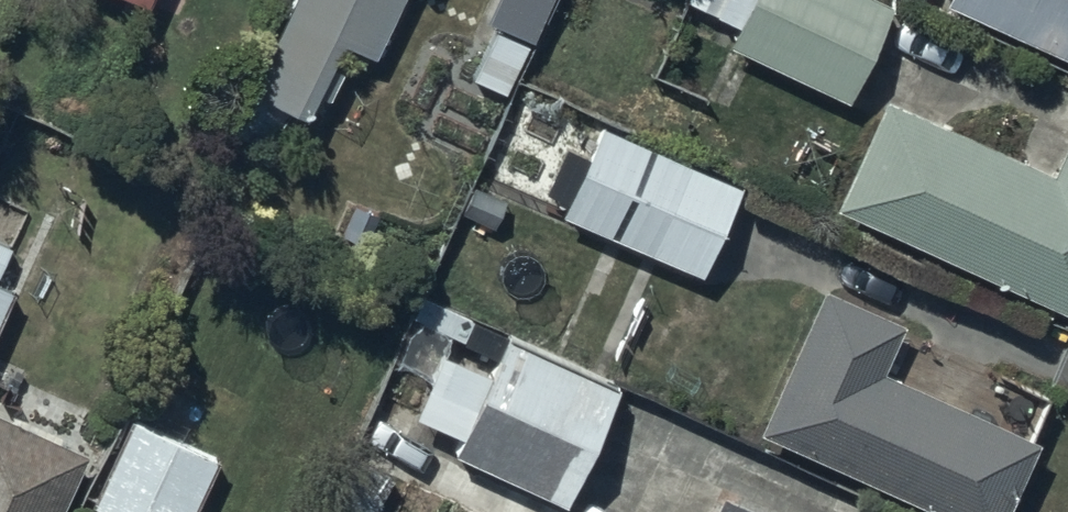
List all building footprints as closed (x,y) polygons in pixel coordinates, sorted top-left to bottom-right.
[(251,82),(306,108),(343,31),(376,47),(399,0),(291,0),(251,82)] [(486,7),(535,29),(549,0),(489,0),(486,7)] [(736,16),(727,36),(850,94),(894,0),(702,0),(736,16)] [(1067,46),(1067,0),(965,0),(1067,46)] [(886,86),(837,198),(1067,300),(1067,131),(1055,161),(886,86)] [(741,180),(600,118),(561,207),(702,268),(741,180)] [(758,421),(960,511),(998,511),(1036,429),(883,361),(906,310),(825,273),(758,421)] [(16,284),(0,276),(0,320),(16,284)] [(617,378),(506,329),(456,444),(567,492),(617,378)] [(89,440),(0,400),(0,511),(56,511),(89,440)] [(94,496),(128,511),(191,511),(219,453),(134,413),(94,496)] [(724,486),(712,511),(781,511),(724,486)]
